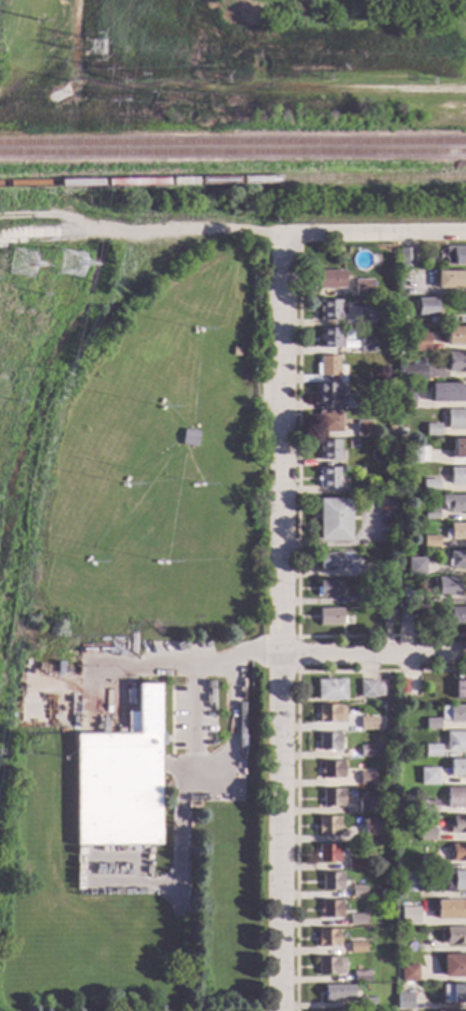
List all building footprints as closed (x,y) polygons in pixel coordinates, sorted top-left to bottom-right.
[(444,247),(465,246),(465,265),(445,265),(445,258),(443,258),(443,254),(445,254),(444,247)] [(415,267),(398,267),(397,248),(415,248),(415,267)] [(343,288),(340,288),(340,290),(330,290),(330,288),(315,288),(315,279),(311,279),(311,271),(315,271),(343,270),(343,288)] [(435,271),(465,271),(465,288),(435,288),(435,271)] [(371,296),(354,297),(354,280),(371,280),(371,296)] [(435,315),(416,315),(416,310),(414,310),(414,301),(415,300),(415,298),(435,298),(435,315)] [(339,311),(341,311),(341,320),(319,321),(319,319),(317,319),(317,310),(319,310),(319,300),(339,300),(339,311)] [(357,308),(357,323),(373,323),(373,308),(357,308)] [(445,326),(465,326),(465,344),(445,344),(445,326)] [(339,339),(340,340),(340,348),(317,348),(317,342),(316,342),(316,338),(318,338),(319,328),(339,329),(339,339)] [(428,352),(412,352),(411,333),(428,333),(428,352)] [(374,351),(359,352),(358,339),(374,339),(374,351)] [(446,352),(465,352),(465,371),(446,371),(446,352)] [(338,376),(315,376),(315,363),(319,363),(319,356),(338,356),(338,376)] [(424,379),(398,379),(398,365),(424,364),(424,379)] [(430,384),(465,383),(465,402),(431,402),(430,384)] [(337,404),(319,404),(319,395),(316,395),(316,391),(319,391),(319,384),(337,384),(337,404)] [(413,407),(397,407),(397,389),(414,389),(413,407)] [(362,408),(346,408),(346,398),(362,398),(362,408)] [(446,410),(465,409),(465,430),(446,430),(446,410)] [(341,411),(341,433),(318,433),(318,426),(316,426),(316,422),(318,422),(318,411),(341,411)] [(371,436),(356,436),(356,421),(371,421),(371,436)] [(439,435),(425,435),(425,424),(439,424),(439,435)] [(394,436),(386,436),(386,426),(394,426),(394,436)] [(405,429),(404,436),(397,435),(398,428),(405,429)] [(196,432),(194,447),(179,444),(181,430),(196,432)] [(451,438),(465,438),(465,458),(451,458),(451,438)] [(339,450),(341,450),(340,460),(318,460),(318,439),(339,439),(339,450)] [(411,463),(428,463),(428,447),(410,448),(411,463)] [(338,479),(340,479),(340,488),(319,488),(319,487),(317,487),(316,477),(319,477),(319,474),(317,474),(318,468),(338,468),(338,479)] [(449,468),(465,468),(465,485),(449,485),(449,480),(447,480),(447,476),(449,476),(449,468)] [(363,476),(356,477),(355,469),(363,469),(363,476)] [(437,491),(422,491),(422,480),(437,479),(437,491)] [(440,495),(465,495),(465,511),(445,512),(445,504),(440,504),(440,495)] [(350,540),(318,541),(317,499),(349,499),(350,540)] [(437,519),(423,519),(423,509),(437,509),(437,519)] [(449,524),(465,524),(465,540),(449,540),(449,539),(444,539),(444,530),(449,529),(449,524)] [(438,547),(422,547),(422,536),(438,536),(438,547)] [(449,552),(465,552),(465,567),(449,568),(449,567),(447,567),(446,559),(449,559),(449,552)] [(342,569),(318,570),(318,553),(341,553),(342,569)] [(424,575),(407,576),(407,559),(424,558),(424,575)] [(371,565),(377,565),(378,575),(355,575),(355,565),(371,564),(371,565)] [(459,596),(436,597),(436,592),(432,592),(431,579),(459,578),(459,596)] [(341,589),(343,589),(343,595),(341,595),(341,598),(315,597),(315,587),(318,588),(318,581),(341,582),(341,589)] [(375,603),(358,603),(358,591),(375,591),(375,603)] [(418,603),(401,603),(402,592),(418,593),(418,603)] [(392,624),(382,624),(382,608),(392,608),(392,624)] [(410,623),(398,623),(398,608),(409,608),(410,623)] [(449,608),(465,608),(465,624),(448,623),(448,620),(442,619),(442,612),(449,612),(449,608)] [(341,617),(343,617),(343,623),(340,623),(340,627),(337,627),(337,624),(323,624),(323,627),(320,627),(320,625),(316,625),(316,618),(317,618),(317,614),(316,614),(316,611),(318,611),(318,609),(341,609),(341,617)] [(459,679),(465,679),(465,700),(453,699),(454,680),(456,680),(456,676),(459,676),(459,679)] [(408,693),(397,693),(397,679),(408,679),(408,693)] [(345,700),(316,700),(316,680),(345,680),(345,700)] [(376,681),(383,681),(383,696),(377,696),(377,698),(359,698),(359,680),(376,680),(376,681)] [(159,845),(75,846),(74,734),(126,734),(126,712),(136,712),(136,684),(158,684),(159,845)] [(338,708),(344,708),(344,723),(318,723),(318,705),(338,705),(338,708)] [(440,706),(465,705),(465,721),(448,722),(448,720),(440,721),(440,706)] [(376,730),(359,730),(359,717),(376,717),(376,730)] [(439,729),(425,729),(424,719),(438,718),(439,729)] [(444,732),(465,732),(465,752),(444,752),(444,732)] [(339,751),(317,751),(317,749),(315,749),(315,741),(318,741),(318,733),(339,733),(339,751)] [(439,757),(423,757),(422,745),(439,744),(439,757)] [(375,757),(359,757),(359,745),(375,745),(375,757)] [(448,760),(465,760),(465,776),(449,776),(448,760)] [(343,778),(321,779),(321,774),(319,774),(319,770),(321,770),(321,762),(343,761),(343,778)] [(435,785),(418,785),(418,768),(435,768),(435,785)] [(374,785),(359,785),(359,773),(374,773),(374,785)] [(445,788),(465,788),(465,808),(445,808),(445,788)] [(342,806),(321,806),(321,789),(342,789),(342,806)] [(375,813),(358,814),(358,798),(375,798),(375,813)] [(436,813),(419,813),(418,801),(435,801),(436,813)] [(338,835),(317,835),(317,816),(338,816),(338,835)] [(450,816),(465,816),(465,833),(446,834),(446,824),(450,824),(450,816)] [(433,840),(418,841),(418,829),(433,829),(433,840)] [(450,844),(465,844),(465,861),(449,862),(449,852),(450,852),(450,844)] [(338,862),(318,862),(317,845),(338,845),(338,862)] [(435,868),(419,868),(419,855),(435,856),(435,868)] [(362,869),(347,870),(347,859),(362,858),(362,869)] [(444,872),(465,871),(465,890),(453,891),(453,893),(444,893),(444,885),(441,885),(441,879),(444,879),(444,872)] [(341,890),(321,890),(321,885),(319,885),(319,881),(321,881),(321,873),(341,873),(341,890)] [(365,897),(351,897),(351,886),(365,886),(365,897)] [(341,918),(320,918),(320,913),(318,913),(318,909),(320,909),(320,901),(340,900),(341,918)] [(435,901),(465,900),(465,919),(435,920),(435,901)] [(418,925),(400,926),(399,908),(417,907),(418,925)] [(364,925),(349,926),(349,914),(364,914),(364,925)] [(444,927),(465,927),(465,944),(461,944),(461,945),(453,945),(453,944),(444,944),(444,939),(438,939),(438,929),(444,929),(444,927)] [(337,947),(317,947),(317,946),(316,946),(316,938),(317,938),(317,930),(337,930),(337,947)] [(365,953),(349,953),(349,942),(365,942),(365,953)] [(441,955),(465,955),(465,977),(442,978),(441,955)] [(337,958),(343,958),(343,974),(337,974),(337,975),(317,975),(316,958),(337,957),(337,958)] [(416,981),(400,982),(399,966),(416,966),(416,981)] [(369,981),(353,982),(353,971),(368,971),(369,981)] [(352,999),(331,999),(331,1002),(323,1002),(323,985),(352,985),(352,999)] [(441,985),(465,985),(465,1003),(441,1003),(441,985)] [(411,1009),(395,1009),(395,995),(411,995),(411,1009)] [(374,1009),(358,1009),(358,998),(374,998),(374,1009)]
